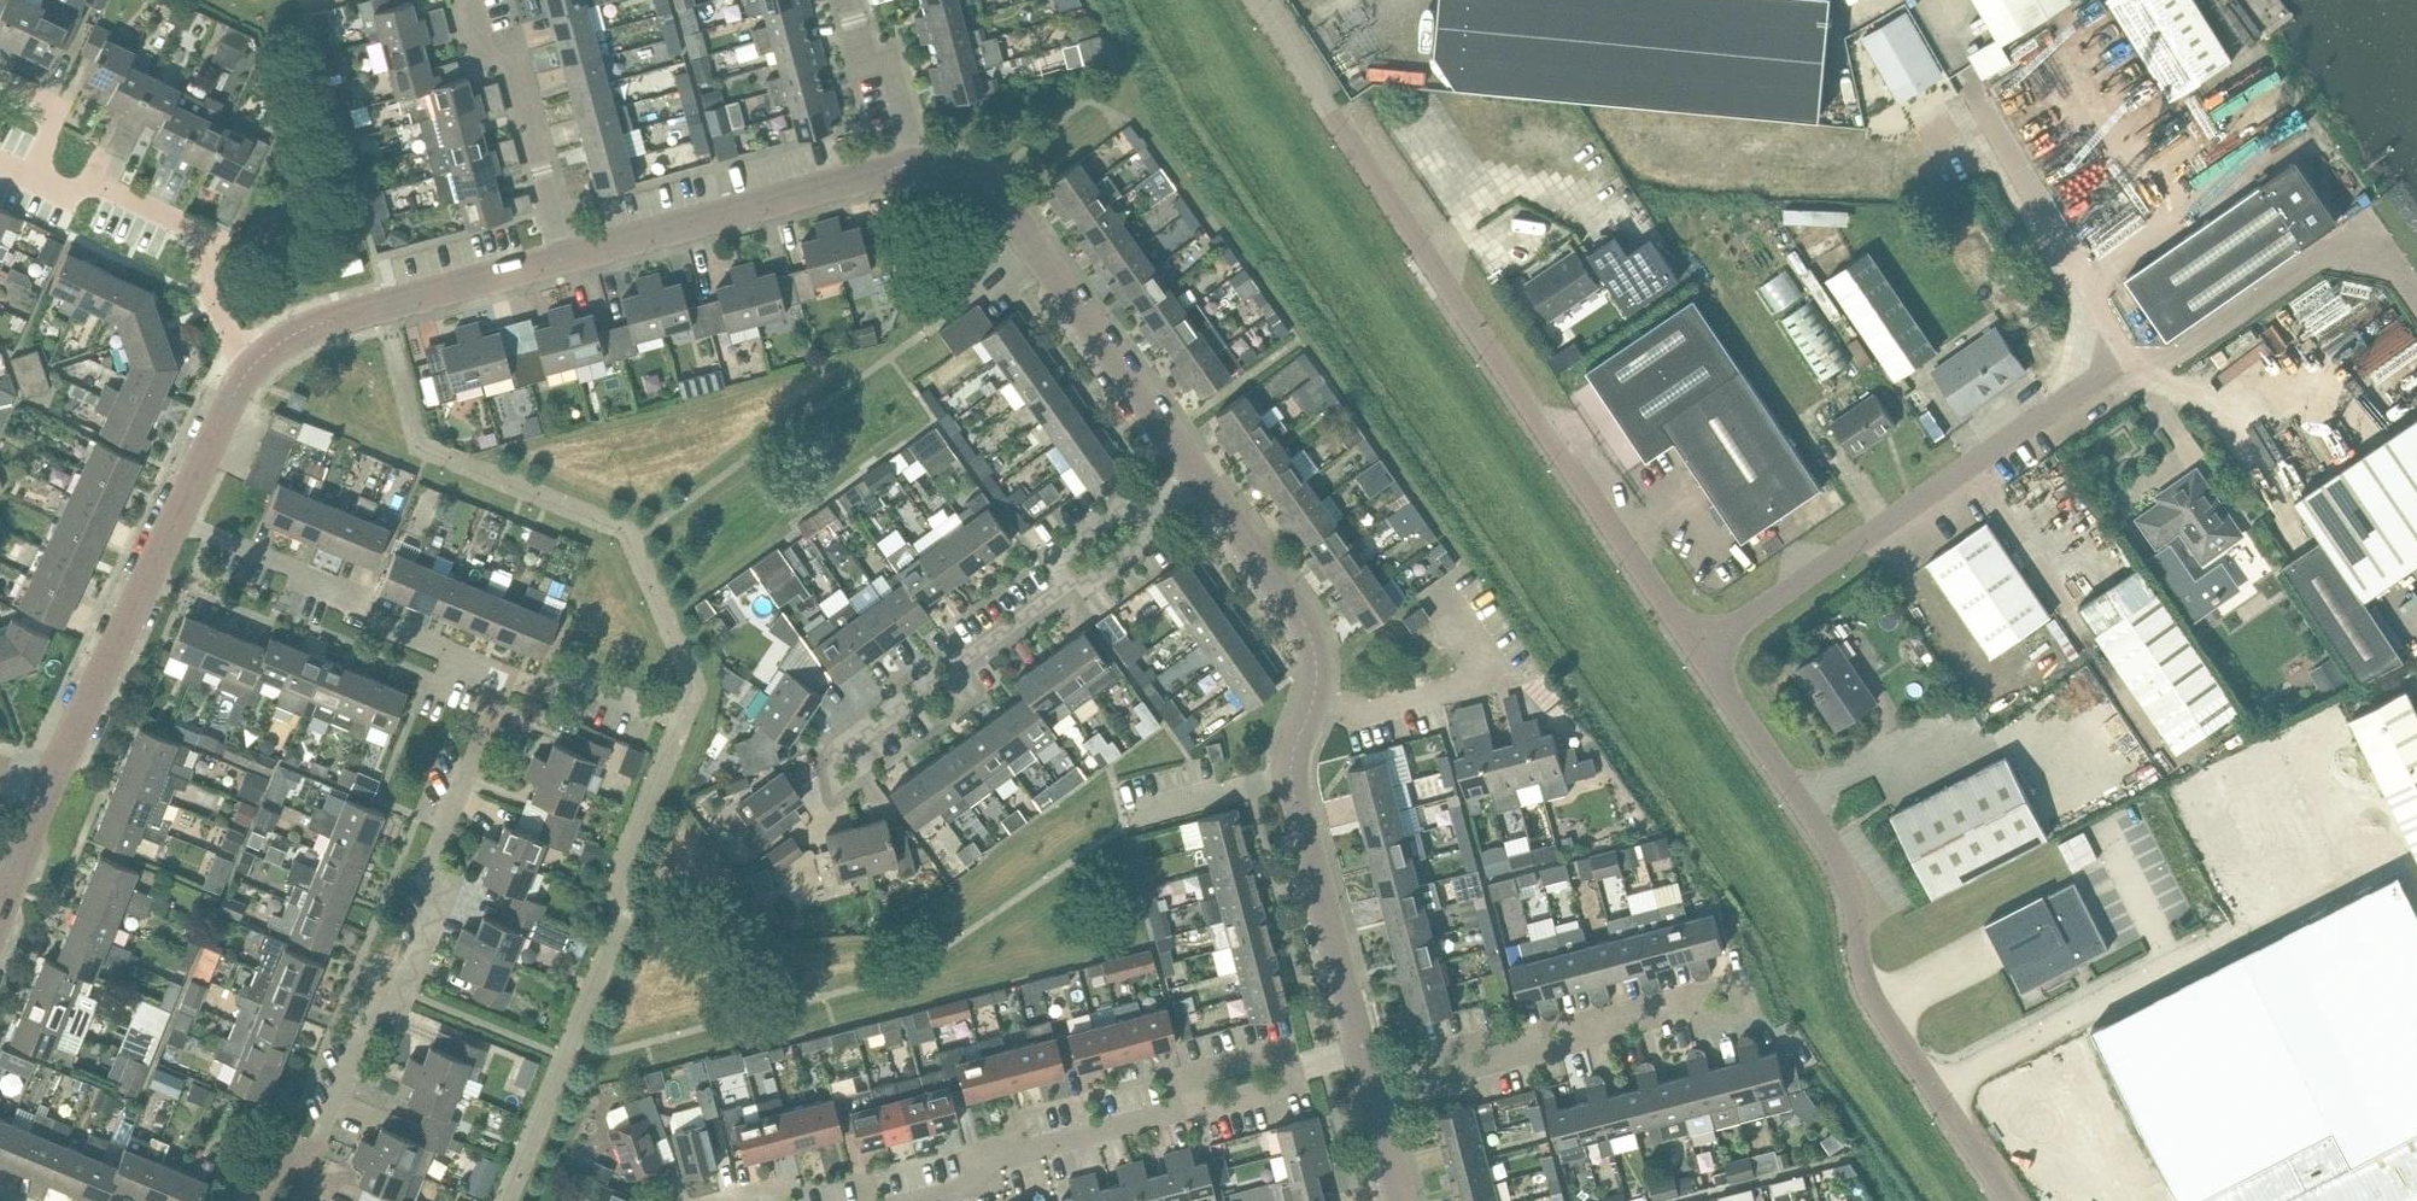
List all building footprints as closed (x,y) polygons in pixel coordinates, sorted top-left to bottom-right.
[(19,50),(43,0),(0,0),(0,5),(4,7),(0,16),(0,41),(19,50)] [(19,50),(49,64),(63,35),(72,39),(83,15),(52,0),(43,0),(19,50)] [(426,28),(423,17),(416,19),(411,1),(397,5),(395,0),(371,0),(379,29),(368,32),(371,43),(382,41),(426,28)] [(550,16),(587,6),(585,0),(546,0),(550,16)] [(678,10),(693,6),(692,5),(694,5),(693,0),(675,0),(678,10)] [(752,30),(756,42),(805,28),(802,17),(812,14),(808,0),(764,12),(768,25),(752,30)] [(764,12),(808,0),(761,0),(764,12)] [(918,30),(963,18),(959,6),(974,1),(974,0),(930,0),(922,2),(925,14),(915,17),(918,30)] [(1821,116),(1830,0),(1440,0),(1434,53),(1458,86),(1821,116)] [(2171,99),(2233,60),(2195,0),(2109,0),(2171,99)] [(168,19),(178,24),(187,6),(177,1),(168,19)] [(599,4),(550,16),(557,41),(594,33),(606,30),(599,4)] [(187,6),(178,24),(189,29),(197,11),(187,6)] [(693,6),(678,10),(684,34),(699,30),(693,6)] [(312,14),(316,28),(332,23),(328,9),(312,14)] [(1863,39),(1898,101),(1939,77),(1904,16),(1863,39)] [(1084,17),(1065,22),(1070,42),(1077,40),(1090,37),(1084,17)] [(932,41),(935,53),(985,39),(981,27),(966,31),(963,18),(918,30),(922,44),(932,41)] [(661,25),(664,39),(678,35),(674,21),(661,25)] [(316,28),(324,56),(335,53),(335,51),(337,51),(335,43),(332,44),(328,29),(333,28),(332,23),(316,28)] [(98,98),(108,103),(127,64),(128,65),(135,52),(107,38),(110,32),(95,25),(81,53),(96,60),(87,77),(104,85),(98,98)] [(389,69),(427,58),(422,42),(429,40),(426,28),(382,41),(389,69)] [(774,50),(778,63),(822,51),(818,38),(808,40),(805,28),(756,42),(759,54),(774,50)] [(557,41),(564,67),(600,57),(594,33),(557,41)] [(678,35),(664,39),(669,54),(683,51),(678,35)] [(1090,37),(1077,40),(1084,66),(1112,59),(1099,35),(1090,37)] [(928,67),(932,81),(976,68),(1001,61),(995,37),(985,39),(935,53),(939,65),(928,67)] [(1998,39),(1969,55),(1983,79),(2012,63),(1998,39)] [(213,59),(223,64),(232,46),(222,41),(213,59)] [(232,46),(223,64),(234,69),(243,51),(232,46)] [(766,80),(769,92),(819,79),(816,67),(826,64),(822,51),(778,63),(781,76),(766,80)] [(324,56),(332,84),(343,81),(335,53),(324,56)] [(564,67),(571,92),(607,82),(600,57),(564,67)] [(441,84),(441,83),(438,73),(431,75),(427,58),(389,69),(397,98),(430,89),(430,88),(441,84)] [(117,124),(128,129),(153,77),(128,65),(127,64),(108,103),(124,111),(117,124)] [(976,68),(932,81),(936,94),(946,91),(949,104),(998,90),(995,77),(980,81),(976,68)] [(674,75),(678,90),(692,86),(688,71),(674,75)] [(425,119),(482,103),(478,92),(471,94),(467,76),(441,83),(441,84),(430,88),(430,89),(397,98),(401,113),(403,113),(409,111),(411,121),(413,122),(425,119)] [(145,121),(159,128),(161,128),(173,102),(174,103),(181,90),(153,77),(128,129),(139,134),(145,121)] [(788,100),(792,113),(836,101),(832,88),(822,91),(819,79),(769,92),(773,104),(788,100)] [(332,84),(339,112),(350,109),(343,81),(332,84)] [(571,92),(578,117),(614,107),(607,82),(571,92)] [(692,86),(678,90),(685,115),(699,111),(692,86)] [(701,94),(705,109),(725,104),(720,89),(701,94)] [(163,162),(174,167),(208,95),(205,101),(181,90),(174,103),(173,102),(161,128),(159,128),(153,141),(170,149),(163,162)] [(191,159),(207,166),(225,127),(230,118),(219,113),(224,103),(208,95),(174,167),(185,172),(191,159)] [(836,101),(792,113),(795,126),(780,130),(783,142),(798,138),(799,139),(832,130),(829,117),(839,114),(836,101)] [(426,149),(482,133),(478,117),(485,115),(482,103),(425,119),(433,147),(426,148),(426,149)] [(705,110),(712,134),(731,129),(724,105),(705,110)] [(578,117),(584,142),(621,132),(614,107),(578,117)] [(339,112),(347,140),(358,137),(350,109),(339,112)] [(689,125),(693,140),(704,137),(700,122),(689,125)] [(1122,130),(1137,152),(1145,146),(1130,125),(1122,130)] [(225,127),(207,166),(222,174),(216,187),(242,200),(269,143),(254,136),(253,140),(231,130),(225,127)] [(731,129),(712,134),(719,160),(738,155),(731,129)] [(584,142),(591,168),(628,158),(621,132),(584,142)] [(434,176),(497,159),(494,148),(487,150),(482,133),(426,149),(434,176)] [(349,148),(355,169),(366,166),(360,145),(358,137),(347,140),(349,148)] [(704,137),(693,140),(697,155),(708,152),(704,137)] [(1137,152),(1153,173),(1160,168),(1145,146),(1137,152)] [(628,158),(591,168),(598,194),(635,184),(628,158)] [(460,199),(497,189),(493,173),(500,171),(497,159),(434,176),(442,204),(460,199)] [(2125,277),(2166,337),(2337,221),(2296,161),(2125,277)] [(1048,199),(1056,210),(1093,184),(1078,162),(1049,182),(1057,193),(1048,199)] [(366,166),(355,169),(360,188),(371,185),(369,177),(381,174),(378,163),(366,166)] [(1160,168),(1153,173),(1162,186),(1170,181),(1160,168)] [(1073,215),(1080,225),(1108,205),(1093,184),(1056,210),(1064,221),(1073,215)] [(497,189),(460,199),(468,229),(512,217),(509,204),(502,206),(497,189)] [(1173,202),(1183,216),(1191,210),(1181,197),(1173,202)] [(368,220),(369,224),(380,221),(379,217),(375,201),(364,204),(368,220)] [(1079,241),(1087,252),(1124,226),(1108,205),(1080,225),(1087,235),(1079,241)] [(4,226),(17,233),(23,219),(11,213),(11,212),(0,207),(0,235),(4,226)] [(1191,210),(1183,216),(1192,229),(1200,223),(1191,210)] [(838,217),(826,220),(841,277),(870,269),(873,278),(889,273),(881,243),(865,247),(859,226),(842,231),(838,217)] [(808,268),(792,272),(800,302),(816,297),(813,285),(841,277),(826,220),(815,224),(818,237),(801,242),(808,268)] [(380,221),(369,224),(375,244),(386,241),(380,221)] [(1103,258),(1110,268),(1139,247),(1124,226),(1087,252),(1095,264),(1103,258)] [(1211,239),(1221,252),(1229,247),(1219,233),(1211,239)] [(1576,251),(1527,284),(1550,319),(1599,285),(1596,280),(1603,275),(1629,313),(1681,278),(1652,235),(1628,252),(1616,235),(1590,253),(1592,256),(1583,262),(1576,251)] [(48,236),(38,257),(50,263),(60,242),(48,236)] [(59,309),(72,315),(96,265),(81,258),(84,251),(71,245),(50,289),(65,296),(59,309)] [(1109,284),(1117,295),(1154,268),(1139,247),(1110,268),(1117,277),(1109,284)] [(1229,247),(1221,252),(1230,265),(1238,260),(1229,247)] [(1829,278),(1897,379),(1937,351),(1869,251),(1829,278)] [(361,257),(338,263),(341,276),(365,270),(364,269),(361,257)] [(753,263),(742,266),(757,322),(786,314),(784,306),(800,302),(792,272),(776,276),(775,272),(757,277),(753,263)] [(24,269),(14,264),(9,274),(19,279),(24,269)] [(91,308),(105,315),(123,278),(124,279),(127,271),(114,265),(111,272),(96,265),(72,315),(84,321),(91,308)] [(719,299),(703,304),(712,333),(728,329),(728,330),(757,322),(742,266),(730,269),(734,283),(716,288),(719,299)] [(1133,300),(1141,310),(1169,290),(1154,268),(1117,295),(1125,306),(1133,300)] [(659,273),(648,276),(663,332),(692,324),(695,338),(712,333),(703,304),(687,308),(680,283),(663,287),(659,273)] [(629,324),(613,328),(621,358),(638,353),(634,340),(663,332),(648,276),(636,280),(640,293),(622,298),(629,324)] [(1242,281),(1234,287),(1244,301),(1252,295),(1259,290),(1250,276),(1242,281)] [(105,315),(117,321),(150,291),(124,279),(123,278),(105,315)] [(1139,326),(1147,337),(1184,311),(1169,290),(1141,310),(1148,320),(1139,326)] [(1252,295),(1267,317),(1275,311),(1259,290),(1252,295)] [(117,321),(125,343),(164,329),(150,291),(117,321)] [(1675,441),(1743,542),(1823,488),(1742,368),(1694,298),(1586,371),(1647,461),(1675,441)] [(982,336),(995,327),(978,303),(965,313),(982,336)] [(571,304),(559,308),(575,364),(603,356),(605,362),(621,358),(613,328),(597,332),(592,314),(575,319),(571,304)] [(539,348),(523,352),(532,382),(548,378),(546,371),(575,364),(559,308),(547,311),(551,325),(534,330),(539,348)] [(980,337),(996,358),(996,359),(1024,338),(1017,328),(1026,322),(1017,310),(995,327),(982,336),(980,337)] [(1164,342),(1171,353),(1200,332),(1184,311),(1147,337),(1155,349),(1164,342)] [(1275,311),(1267,317),(1282,338),(1290,332),(1275,311)] [(969,346),(980,337),(982,336),(965,313),(952,322),(969,346)] [(479,322),(467,325),(483,381),(511,373),(514,387),(519,393),(530,390),(529,383),(532,382),(523,352),(507,357),(500,331),(482,336),(479,322)] [(955,355),(969,346),(952,322),(938,331),(955,355)] [(1169,369),(1178,380),(1226,345),(1211,324),(1200,332),(1171,353),(1178,362),(1169,369)] [(483,381),(467,325),(455,328),(459,342),(442,347),(447,368),(431,372),(439,402),(456,398),(453,389),(483,381)] [(1933,371),(1963,415),(2027,371),(1997,327),(1933,371)] [(125,343),(132,364),(177,367),(164,329),(125,343)] [(996,359),(1011,380),(1048,353),(1040,342),(1032,348),(1024,338),(996,359)] [(1575,342),(1548,360),(1557,374),(1584,356),(1575,342)] [(1226,345),(1178,380),(1185,391),(1194,385),(1201,395),(1230,375),(1241,367),(1226,345)] [(11,359),(24,398),(51,389),(38,350),(11,359)] [(1296,357),(1311,379),(1319,373),(1304,352),(1296,357)] [(1011,380),(1027,401),(1055,381),(1048,371),(1056,364),(1048,353),(1011,380)] [(77,361),(52,369),(71,378),(77,361)] [(132,364),(127,375),(164,394),(165,392),(177,367),(132,364)] [(1320,391),(1326,400),(1334,395),(1319,373),(1311,379),(1291,393),(1300,404),(1320,391)] [(108,384),(102,397),(151,420),(158,406),(166,409),(172,396),(165,392),(164,394),(127,375),(120,390),(108,384)] [(1027,401),(1042,422),(1079,396),(1071,384),(1062,391),(1055,381),(1027,401)] [(692,394),(691,394),(689,384),(678,387),(680,397),(692,394)] [(63,401),(69,390),(61,386),(52,406),(62,410),(66,402),(63,401)] [(0,388),(0,420),(4,421),(16,395),(0,387),(0,388)] [(920,394),(929,407),(937,402),(928,389),(920,394)] [(288,404),(301,409),(306,396),(294,391),(288,404)] [(1831,424),(1853,455),(1897,425),(1875,393),(1831,424)] [(1214,432),(1222,443),(1259,416),(1244,395),(1215,415),(1223,425),(1214,432)] [(1334,395),(1326,400),(1336,414),(1344,408),(1334,395)] [(1042,422),(1057,444),(1086,423),(1078,413),(1087,407),(1079,396),(1042,422)] [(151,420),(102,397),(96,409),(108,415),(100,431),(123,442),(145,452),(151,439),(144,435),(151,420)] [(937,402),(929,407),(938,419),(946,414),(937,402)] [(274,411),(268,427),(296,438),(302,423),(274,411)] [(1239,448),(1246,458),(1275,437),(1286,429),(1278,419),(1267,427),(1259,416),(1222,443),(1230,454),(1239,448)] [(1356,442),(1357,443),(1365,437),(1350,416),(1342,421),(1333,428),(1348,449),(1356,442)] [(2361,683),(2405,660),(2364,600),(2416,565),(2416,419),(2295,500),(2322,540),(2282,566),(2361,683)] [(302,423),(296,438),(326,450),(332,435),(302,423)] [(1057,444),(1072,465),(1110,438),(1101,427),(1093,433),(1086,423),(1057,444)] [(935,426),(908,446),(921,463),(948,443),(935,426)] [(268,427),(262,441),(289,453),(296,438),(268,427)] [(951,436),(960,449),(968,443),(959,431),(951,436)] [(1245,474),(1253,485),(1290,459),(1275,437),(1246,458),(1253,468),(1245,474)] [(1357,443),(1372,464),(1380,458),(1365,437),(1357,443)] [(1110,438),(1072,465),(1088,486),(1116,466),(1109,455),(1117,449),(1110,438)] [(97,439),(84,467),(128,488),(141,461),(119,451),(97,439)] [(262,441),(256,455),(284,466),(289,453),(262,441)] [(960,449),(976,470),(987,462),(980,452),(976,454),(968,443),(960,449)] [(886,463),(893,472),(895,475),(917,459),(908,447),(900,452),(885,462),(886,463)] [(256,455),(251,468),(278,479),(284,466),(256,455)] [(1378,472),(1387,485),(1395,480),(1380,458),(1372,464),(1350,479),(1359,493),(1368,486),(1364,482),(1378,472)] [(1269,490),(1276,500),(1305,480),(1290,459),(1253,485),(1261,496),(1269,490)] [(264,521),(292,532),(320,465),(312,462),(299,492),(280,484),(264,521)] [(976,470),(991,491),(999,486),(990,473),(993,471),(987,462),(976,470)] [(893,472),(886,463),(877,470),(880,475),(887,476),(893,472)] [(292,532),(319,544),(335,506),(317,499),(330,468),(320,465),(292,532)] [(84,467),(71,495),(115,516),(128,488),(84,467)] [(251,468),(245,483),(272,494),(278,479),(251,468)] [(872,472),(864,478),(873,490),(881,484),(872,472)] [(2165,503),(2141,519),(2162,549),(2146,560),(2190,623),(2241,587),(2223,560),(2218,563),(2212,553),(2240,534),(2196,472),(2161,497),(2165,503)] [(864,478),(855,484),(864,496),(873,490),(864,478)] [(1275,516),(1283,528),(1320,501),(1305,480),(1276,500),(1284,510),(1275,516)] [(1395,480),(1387,485),(1397,498),(1390,503),(1391,505),(1386,509),(1390,515),(1410,500),(1395,480)] [(1051,481),(1022,502),(1028,510),(1037,503),(1042,509),(1061,495),(1051,481)] [(1006,512),(1014,507),(1018,504),(1011,495),(1007,498),(999,486),(991,491),(1006,512)] [(976,515),(964,523),(989,557),(1012,541),(989,508),(992,505),(982,491),(966,502),(976,515)] [(71,495),(58,522),(102,543),(115,516),(71,495)] [(319,544),(347,555),(370,499),(360,495),(353,513),(335,506),(319,544)] [(370,499),(347,555),(374,566),(389,529),(370,521),(378,502),(370,499)] [(1300,533),(1307,543),(1335,522),(1320,501),(1283,528),(1291,539),(1300,533)] [(828,504),(819,510),(828,523),(832,527),(834,531),(843,525),(828,504)] [(1014,507),(1006,512),(1021,534),(1029,528),(1014,507)] [(1408,514),(1418,528),(1426,522),(1416,509),(1408,514)] [(819,510),(803,521),(812,534),(828,523),(819,510)] [(58,522),(45,550),(89,571),(102,543),(58,522)] [(1305,559),(1314,570),(1351,544),(1335,522),(1307,543),(1314,552),(1305,559)] [(1426,522),(1418,528),(1427,541),(1435,535),(1426,522)] [(1927,563),(1991,657),(2051,616),(1987,522),(1927,563)] [(964,523),(942,539),(966,573),(989,557),(964,523)] [(380,590),(407,601),(430,545),(429,545),(435,532),(423,527),(418,540),(422,542),(414,561),(395,553),(380,590)] [(832,527),(823,534),(829,543),(838,536),(834,531),(832,527)] [(435,534),(430,545),(439,549),(443,537),(435,534)] [(942,539),(920,556),(944,589),(966,573),(942,539)] [(785,543),(778,548),(791,565),(799,559),(790,546),(788,547),(785,543)] [(1441,561),(1448,570),(1456,565),(1440,543),(1432,549),(1424,554),(1433,567),(1441,561)] [(1330,575),(1337,585),(1366,565),(1351,544),(1314,570),(1321,581),(1330,575)] [(407,601),(434,613),(450,575),(432,568),(440,549),(439,549),(430,545),(407,601)] [(509,548),(507,553),(508,558),(513,560),(518,558),(520,554),(519,548),(514,546),(509,548)] [(791,565),(778,548),(777,548),(776,547),(756,562),(762,570),(775,561),(782,571),(791,565)] [(45,550),(32,577),(76,598),(89,571),(45,550)] [(920,556),(896,573),(903,582),(904,582),(922,606),(923,605),(944,589),(920,556)] [(1155,580),(1171,601),(1208,575),(1200,564),(1191,570),(1184,560),(1155,580)] [(434,613),(461,624),(484,567),(476,564),(468,582),(450,575),(434,613)] [(1336,601),(1344,613),(1381,586),(1366,565),(1337,585),(1344,595),(1336,601)] [(2140,566),(2079,607),(2178,752),(2239,710),(2140,566)] [(461,624),(489,635),(504,597),(512,577),(494,569),(493,571),(484,567),(461,624)] [(738,576),(749,592),(762,583),(751,567),(738,576)] [(894,589),(883,597),(907,631),(930,615),(923,605),(922,606),(904,582),(903,582),(896,573),(887,580),(894,589)] [(544,575),(538,589),(539,590),(547,593),(553,579),(544,575)] [(1171,601),(1186,623),(1215,602),(1207,592),(1216,586),(1208,575),(1171,601)] [(76,598),(32,577),(19,604),(42,615),(63,626),(76,598)] [(489,635),(516,646),(539,590),(538,589),(529,585),(522,604),(504,597),(489,635)] [(539,590),(516,646),(543,657),(563,608),(568,610),(577,589),(567,585),(561,600),(546,594),(547,593),(539,590)] [(1381,586),(1344,613),(1352,624),(1360,617),(1368,628),(1396,607),(1381,586)] [(883,597),(860,614),(884,648),(907,631),(883,597)] [(705,598),(696,604),(703,620),(716,612),(705,598)] [(837,630),(861,664),(884,648),(860,614),(851,601),(828,617),(837,630)] [(1186,623),(1202,644),(1239,617),(1230,606),(1222,612),(1215,602),(1186,623)] [(1403,619),(1411,632),(1430,618),(1422,606),(1403,619)] [(182,679),(191,683),(214,627),(186,615),(170,653),(190,661),(182,679)] [(1096,623),(1105,635),(1110,643),(1118,637),(1104,617),(1096,623)] [(1202,644),(1217,665),(1245,645),(1238,635),(1247,628),(1239,617),(1202,644)] [(12,618),(6,631),(36,664),(49,635),(12,618)] [(207,668),(225,675),(241,638),(214,627),(191,683),(199,687),(207,668)] [(1090,627),(1060,648),(1084,682),(1094,696),(1124,674),(1090,627)] [(861,664),(837,630),(814,647),(838,681),(861,664)] [(0,633),(0,677),(36,664),(6,631),(0,633)] [(1916,646),(1907,653),(1914,662),(1922,656),(1931,668),(1938,663),(1917,633),(1908,635),(1916,646)] [(770,695),(805,719),(822,694),(813,687),(829,676),(800,634),(778,666),(785,671),(770,695)] [(266,678),(284,685),(299,648),(270,637),(266,648),(267,648),(257,674),(258,675),(254,686),(252,685),(244,704),(253,708),(266,678)] [(236,701),(244,704),(252,685),(254,686),(258,675),(257,674),(267,648),(266,648),(241,638),(225,675),(220,688),(238,695),(236,701)] [(1813,690),(1838,727),(1876,701),(1836,643),(1796,671),(1811,692),(1813,690)] [(1217,665),(1232,687),(1269,660),(1261,648),(1252,654),(1245,645),(1217,665)] [(1117,653),(1126,666),(1135,659),(1126,647),(1117,653)] [(294,712),(303,715),(325,659),(299,648),(284,685),(275,704),(294,712)] [(1060,648),(1038,664),(1062,698),(1084,682),(1060,648)] [(2332,658),(2313,671),(2328,694),(2347,681),(2332,658)] [(311,719),(313,714),(331,721),(337,707),(352,670),(325,659),(303,715),(311,719)] [(1134,678),(1141,687),(1158,675),(1152,666),(1144,671),(1135,659),(1126,666),(1135,678),(1134,678)] [(1269,660),(1232,687),(1248,708),(1276,687),(1268,677),(1277,671),(1269,660)] [(1014,681),(1025,696),(1026,695),(1040,714),(1041,713),(1050,726),(1072,711),(1062,698),(1038,664),(1014,681)] [(1141,687),(1156,709),(1165,703),(1158,693),(1176,680),(1167,668),(1158,675),(1141,687)] [(347,734),(356,737),(379,681),(352,670),(337,707),(331,721),(349,728),(347,734)] [(2350,703),(2416,831),(2416,705),(2401,675),(2350,703)] [(379,681),(356,737),(365,741),(372,722),(392,730),(407,693),(379,681)] [(770,695),(753,719),(760,724),(752,736),(734,743),(740,759),(727,763),(730,774),(744,770),(745,775),(780,762),(780,761),(775,763),(770,749),(777,737),(787,744),(805,719),(770,695)] [(1026,695),(1025,696),(1004,711),(1028,745),(1052,728),(1050,726),(1041,713),(1040,714),(1026,695)] [(1133,724),(1143,738),(1160,725),(1142,700),(1132,707),(1140,719),(1133,724)] [(1165,703),(1156,709),(1165,721),(1173,715),(1165,703)] [(1004,711),(981,727),(1015,774),(1037,757),(1028,745),(1004,711)] [(1172,728),(1179,738),(1188,751),(1196,745),(1187,732),(1200,723),(1192,714),(1172,728)] [(1538,719),(1524,722),(1540,781),(1564,775),(1566,782),(1597,774),(1592,757),(1578,761),(1575,746),(1558,751),(1554,732),(1542,735),(1538,719)] [(1515,742),(1505,745),(1516,787),(1540,781),(1524,722),(1511,726),(1515,742)] [(140,727),(128,754),(189,779),(193,768),(184,765),(191,747),(162,736),(140,727)] [(981,727),(959,744),(992,790),(1015,774),(981,727)] [(1099,731),(1090,737),(1108,762),(1121,753),(1112,741),(1108,744),(1099,731)] [(1490,731),(1477,735),(1492,793),(1497,811),(1520,806),(1516,787),(1505,745),(1495,748),(1490,731)] [(197,743),(214,751),(219,740),(202,733),(197,743)] [(534,755),(530,766),(583,787),(590,772),(599,775),(610,747),(581,735),(574,751),(554,743),(548,760),(534,755)] [(1492,793),(1477,735),(1464,738),(1468,755),(1457,758),(1471,814),(1482,811),(1479,797),(1492,793)] [(1108,762),(1090,737),(1082,743),(1091,756),(1093,754),(1102,766),(1108,762)] [(223,756),(250,766),(257,751),(229,740),(223,756)] [(1207,745),(1211,762),(1224,759),(1220,741),(1207,745)] [(959,744),(936,760),(970,805),(992,790),(959,744)] [(1350,768),(1357,794),(1393,785),(1387,759),(1399,756),(1396,744),(1351,756),(1354,767),(1350,768)] [(629,745),(623,761),(640,768),(641,767),(646,752),(629,745)] [(257,751),(250,766),(270,774),(276,759),(257,751)] [(128,754),(118,781),(169,802),(175,786),(185,790),(189,779),(128,754)] [(1438,757),(1442,772),(1452,769),(1448,754),(1438,757)] [(2007,756),(1892,814),(1933,896),(2048,837),(2007,756)] [(936,760),(914,776),(938,810),(947,822),(970,805),(936,760)] [(310,771),(325,777),(329,767),(314,761),(310,771)] [(295,787),(301,772),(280,764),(266,794),(282,801),(289,785),(295,787)] [(551,807),(545,822),(574,834),(581,818),(572,814),(583,787),(530,766),(525,777),(538,782),(531,799),(551,807)] [(1077,766),(1055,782),(1064,795),(1086,778),(1077,766)] [(1452,769),(1442,772),(1444,780),(1446,787),(1456,784),(1452,769)] [(351,787),(373,797),(379,781),(358,772),(351,787)] [(760,816),(742,838),(753,853),(783,831),(775,819),(802,800),(782,773),(747,798),(760,816)] [(938,810),(914,776),(890,793),(904,812),(915,826),(938,810)] [(118,781),(107,808),(167,833),(171,822),(163,819),(169,802),(118,781)] [(1064,795),(1055,782),(1032,799),(1041,811),(1064,795)] [(1357,794),(1363,820),(1400,810),(1393,785),(1357,794)] [(316,806),(312,816),(372,841),(384,813),(346,798),(339,815),(316,806)] [(254,823),(272,830),(280,812),(262,805),(254,823)] [(1451,807),(1455,822),(1465,819),(1461,805),(1451,807)] [(167,833),(107,808),(95,836),(117,845),(133,851),(140,834),(162,844),(167,833)] [(1017,809),(1009,815),(1018,828),(1027,821),(1017,809)] [(1204,844),(1242,834),(1236,809),(1198,819),(1204,844)] [(1363,820),(1370,845),(1407,835),(1400,810),(1363,820)] [(1009,815),(1001,821),(1010,833),(1018,828),(1009,815)] [(331,836),(324,852),(361,868),(372,841),(312,816),(308,827),(331,836)] [(884,819),(855,827),(868,871),(896,863),(900,877),(916,873),(909,849),(894,853),(884,819)] [(1455,822),(1462,847),(1472,844),(1469,834),(1465,819),(1455,822)] [(485,836),(481,847),(534,869),(545,842),(568,851),(574,834),(545,822),(539,838),(506,824),(499,841),(485,836)] [(221,846),(236,853),(245,833),(229,827),(221,846)] [(868,871),(855,827),(826,835),(836,869),(821,874),(826,895),(850,889),(852,888),(849,876),(868,871)] [(251,831),(246,844),(258,849),(263,835),(251,831)] [(2085,831),(2059,844),(2073,871),(2099,858),(2085,831)] [(1211,870),(1249,860),(1242,834),(1204,844),(1211,870)] [(1370,845),(1376,870),(1413,860),(1407,835),(1370,845)] [(1664,837),(1643,842),(1648,862),(1673,855),(1669,840),(1668,836),(1667,836),(1664,837)] [(760,860),(769,873),(777,867),(778,868),(802,852),(791,838),(760,860)] [(973,841),(965,847),(974,859),(982,853),(973,841)] [(1556,843),(1532,849),(1536,863),(1560,857),(1556,843)] [(1462,847),(1468,873),(1479,870),(1472,844),(1462,847)] [(1639,844),(1622,848),(1628,869),(1645,865),(1639,844)] [(516,894),(510,909),(539,921),(546,905),(523,895),(534,869),(481,847),(476,858),(489,863),(482,881),(516,894)] [(965,847),(957,853),(966,865),(974,859),(965,847)] [(1131,851),(1134,863),(1146,860),(1143,848),(1131,851)] [(1509,855),(1509,857),(1512,869),(1536,863),(1532,849),(1509,855)] [(1595,874),(1597,879),(1616,874),(1617,879),(1624,877),(1616,849),(1591,856),(1595,874)] [(295,859),(290,870),(350,894),(361,868),(324,852),(318,868),(295,859)] [(217,854),(204,886),(221,893),(230,871),(234,861),(217,854)] [(89,883),(149,908),(165,914),(170,903),(131,888),(138,870),(122,864),(100,855),(89,883)] [(1512,869),(1509,857),(1484,863),(1487,876),(1512,869)] [(1590,859),(1579,862),(1584,882),(1595,879),(1590,859)] [(1134,863),(1141,888),(1153,885),(1146,860),(1134,863)] [(1204,899),(1256,885),(1249,860),(1211,870),(1197,874),(1204,899)] [(1376,870),(1383,895),(1420,885),(1413,860),(1376,870)] [(1540,870),(1545,885),(1570,879),(1566,863),(1540,870)] [(295,884),(288,900),(340,921),(350,894),(290,870),(286,881),(295,884)] [(1468,873),(1475,898),(1485,896),(1482,885),(1479,870),(1468,873)] [(1536,871),(1516,876),(1520,893),(1521,897),(1533,894),(1531,885),(1539,882),(1536,871)] [(1520,893),(1516,876),(1489,883),(1493,900),(1520,893)] [(2044,894),(1986,923),(1987,925),(1987,926),(1989,925),(2010,966),(2009,967),(2009,968),(2022,993),(2042,983),(2041,982),(2077,963),(2078,965),(2078,964),(2110,948),(2075,881),(2045,896),(2044,894)] [(1383,895),(1390,920),(1427,911),(1440,907),(1434,882),(1420,885),(1383,895)] [(2385,882),(2017,1043),(2103,1200),(2416,1200),(2416,948),(2385,882)] [(89,883),(78,910),(116,925),(122,909),(145,918),(149,908),(89,883)] [(1141,888),(1148,913),(1160,910),(1153,885),(1141,888)] [(1224,920),(1224,921),(1262,911),(1256,885),(1204,899),(1201,900),(1208,925),(1224,920)] [(219,911),(240,920),(246,904),(226,895),(219,911)] [(1475,898),(1481,923),(1492,920),(1488,906),(1485,896),(1475,898)] [(340,921),(288,900),(281,916),(273,913),(268,924),(291,933),(291,934),(306,940),(328,950),(340,921)] [(1689,919),(1684,901),(1658,907),(1673,962),(1689,958),(1693,975),(1694,976),(1695,977),(1698,979),(1700,980),(1703,980),(1704,980),(1689,919)] [(1658,907),(1633,913),(1654,993),(1656,992),(1659,990),(1659,989),(1660,988),(1661,986),(1661,984),(1661,981),(1657,966),(1673,962),(1658,907)] [(463,928),(459,939),(512,961),(523,934),(532,938),(539,921),(510,909),(503,925),(483,916),(477,933),(463,928)] [(1160,910),(1148,913),(1154,938),(1171,934),(1165,909),(1160,910)] [(78,910),(67,937),(127,961),(132,950),(109,941),(116,925),(78,910)] [(1224,921),(1231,946),(1269,936),(1262,911),(1224,921)] [(1390,920),(1396,946),(1433,936),(1427,911),(1390,920)] [(1654,993),(1633,913),(1608,920),(1613,939),(1622,976),(1639,971),(1643,986),(1642,987),(1643,988),(1644,990),(1646,992),(1649,993),(1650,993),(1652,993),(1654,993)] [(1715,913),(1689,919),(1704,980),(1706,979),(1708,978),(1709,977),(1709,976),(1710,974),(1711,972),(1711,970),(1711,968),(1707,953),(1724,949),(1715,913)] [(1485,938),(1488,949),(1498,946),(1495,935),(1492,920),(1481,923),(1465,927),(1469,942),(1485,938)] [(1583,927),(1557,933),(1572,989),(1588,984),(1592,999),(1593,1002),(1595,1004),(1596,1005),(1600,1006),(1603,1006),(1597,982),(1583,927)] [(280,960),(274,976),(311,991),(322,963),(300,954),(286,948),(288,943),(264,933),(257,950),(280,960)] [(1557,933),(1532,940),(1553,1019),(1554,1019),(1556,1018),(1558,1016),(1560,1014),(1560,1012),(1560,1010),(1560,1009),(1556,993),(1572,989),(1557,933)] [(1231,946),(1238,971),(1276,961),(1269,936),(1231,946)] [(1396,946),(1403,971),(1440,961),(1433,936),(1396,946)] [(67,937),(57,962),(56,963),(82,974),(82,975),(93,980),(100,962),(123,972),(127,961),(67,937)] [(512,961),(459,939),(454,950),(467,956),(460,972),(480,981),(474,997),(503,1008),(510,991),(501,988),(512,961)] [(1613,939),(1588,946),(1597,982),(1603,1006),(1604,1006),(1606,1005),(1608,1004),(1609,1002),(1610,1001),(1610,999),(1611,997),(1611,996),(1606,980),(1622,976),(1613,939)] [(1532,940),(1520,943),(1525,962),(1511,966),(1521,1002),(1538,998),(1542,1014),(1544,1017),(1546,1018),(1547,1019),(1550,1019),(1553,1019),(1532,940)] [(190,941),(185,953),(193,957),(198,944),(190,941)] [(207,942),(205,947),(221,954),(223,948),(207,942)] [(1488,949),(1495,973),(1505,970),(1501,956),(1498,946),(1488,949)] [(210,981),(221,954),(205,947),(194,974),(210,981)] [(1158,952),(1162,964),(1173,961),(1170,949),(1158,952)] [(1150,950),(1126,957),(1131,975),(1155,968),(1150,950)] [(193,957),(185,953),(179,968),(188,972),(193,957)] [(1126,957),(1102,963),(1107,981),(1131,975),(1126,957)] [(45,958),(34,986),(94,1010),(99,999),(87,995),(93,980),(82,975),(82,974),(56,963),(57,962),(56,962),(45,958)] [(1173,961),(1162,964),(1165,976),(1176,973),(1173,961)] [(1238,971),(1245,997),(1282,987),(1276,961),(1238,971)] [(1403,971),(1409,996),(1446,987),(1440,961),(1403,971)] [(1107,981),(1102,963),(1087,967),(1090,977),(1103,974),(1105,982),(1107,981)] [(1495,973),(1498,988),(1509,985),(1505,970),(1495,973)] [(1067,972),(1039,979),(1042,990),(1070,982),(1067,972)] [(244,983),(240,993),(300,1018),(311,991),(274,976),(267,992),(244,983)] [(1042,990),(1039,979),(1024,983),(1027,994),(1042,990)] [(171,980),(161,1006),(172,1011),(182,985),(171,980)] [(182,1000),(200,1007),(208,987),(190,980),(182,1000)] [(34,986),(23,1012),(61,1027),(84,1037),(90,1021),(94,1010),(34,986)] [(1282,987),(1245,997),(1251,1022),(1289,1012),(1282,987)] [(1446,987),(1409,996),(1416,1022),(1453,1012),(1446,987)] [(1005,988),(990,992),(993,1002),(1008,999),(1005,988)] [(990,992),(966,998),(969,1009),(993,1002),(990,992)] [(241,1006),(235,1022),(289,1044),(300,1018),(240,993),(236,1004),(241,1006)] [(1172,1002),(1175,1014),(1186,1011),(1194,1009),(1191,996),(1183,999),(1172,1002)] [(927,1009),(930,1019),(931,1026),(971,1015),(969,1009),(966,998),(927,1009)] [(1165,1007),(1141,1014),(1150,1051),(1175,1045),(1169,1021),(1165,1007)] [(930,1019),(927,1009),(913,1013),(915,1023),(930,1019)] [(173,1028),(186,1033),(193,1016),(179,1010),(172,1028),(173,1028)] [(1186,1011),(1175,1014),(1182,1040),(1193,1037),(1186,1011)] [(61,1027),(23,1012),(11,1040),(34,1050),(49,1056),(49,1055),(72,1064),(77,1053),(54,1043),(61,1027)] [(1141,1014),(1117,1020),(1127,1057),(1150,1051),(1141,1014)] [(880,1021),(883,1031),(885,1037),(898,1034),(894,1017),(880,1021)] [(1117,1020),(1093,1026),(1102,1064),(1127,1057),(1117,1020)] [(867,1035),(883,1031),(880,1021),(864,1025),(867,1035)] [(222,1036),(218,1047),(278,1071),(289,1044),(235,1022),(228,1038),(222,1036)] [(1102,1064),(1093,1026),(1069,1033),(1072,1047),(1077,1067),(1078,1070),(1102,1064)] [(854,1028),(815,1038),(818,1048),(833,1044),(834,1049),(858,1043),(854,1028)] [(1069,1033),(1054,1037),(1058,1051),(1063,1071),(1077,1067),(1072,1047),(1069,1033)] [(1745,1035),(1765,1113),(1791,1106),(1778,1051),(1761,1056),(1757,1041),(1756,1040),(1756,1039),(1755,1038),(1754,1037),(1751,1035),(1748,1035),(1747,1034),(1745,1035)] [(1726,1065),(1740,1120),(1765,1113),(1745,1035),(1744,1035),(1742,1036),(1740,1038),(1740,1039),(1739,1039),(1738,1042),(1738,1043),(1738,1046),(1742,1061),(1726,1065)] [(978,1042),(991,1093),(1015,1087),(1005,1049),(1001,1036),(978,1042)] [(1029,1043),(1039,1080),(1064,1074),(1063,1071),(1058,1051),(1054,1037),(1029,1043)] [(410,1057),(406,1068),(459,1090),(466,1074),(475,1078),(486,1050),(457,1038),(451,1054),(430,1045),(424,1062),(410,1057)] [(818,1048),(815,1038),(801,1042),(803,1052),(818,1048)] [(944,1069),(943,1069),(949,1091),(964,1087),(967,1099),(991,1093),(978,1042),(980,1050),(978,1057),(966,1060),(962,1046),(939,1052),(944,1069)] [(1005,1049),(1015,1087),(1039,1080),(1029,1043),(1005,1049)] [(278,1071),(218,1047),(214,1057),(236,1067),(229,1084),(244,1090),(266,1100),(278,1071)] [(782,1047),(768,1050),(770,1061),(785,1057),(782,1047)] [(1696,1047),(1695,1048),(1715,1127),(1740,1120),(1726,1065),(1710,1069),(1706,1053),(1706,1052),(1705,1051),(1704,1051),(1703,1050),(1703,1049),(1702,1049),(1701,1048),(1697,1047),(1696,1047)] [(1675,1078),(1689,1132),(1690,1132),(1691,1134),(1715,1128),(1715,1127),(1695,1048),(1694,1048),(1692,1049),(1691,1050),(1690,1051),(1689,1052),(1688,1055),(1688,1056),(1688,1057),(1688,1059),(1692,1074),(1675,1078)] [(0,1056),(0,1065),(13,1071),(19,1056),(3,1049),(0,1056)] [(724,1073),(721,1063),(743,1057),(741,1050),(704,1060),(709,1077),(724,1073)] [(770,1061),(768,1050),(753,1054),(756,1064),(770,1061)] [(116,1088),(137,1096),(150,1065),(130,1056),(116,1088)] [(525,1057),(519,1070),(534,1076),(539,1063),(525,1057)] [(1625,1091),(1634,1128),(1647,1124),(1652,1141),(1664,1138),(1645,1061),(1644,1061),(1643,1062),(1642,1062),(1639,1065),(1638,1066),(1638,1069),(1638,1070),(1638,1074),(1642,1087),(1625,1091)] [(1645,1061),(1664,1138),(1689,1132),(1675,1078),(1660,1082),(1656,1068),(1655,1065),(1655,1064),(1652,1062),(1651,1062),(1649,1061),(1648,1061),(1646,1061),(1645,1061)] [(428,1110),(422,1125),(451,1137),(457,1120),(449,1117),(459,1090),(406,1068),(401,1079),(415,1085),(408,1101),(428,1110)] [(919,1075),(933,1129),(957,1123),(949,1091),(943,1069),(919,1075)] [(1591,1100),(1575,1104),(1584,1141),(1596,1138),(1601,1156),(1614,1153),(1609,1134),(1594,1074),(1591,1076),(1590,1077),(1589,1077),(1588,1080),(1587,1081),(1587,1084),(1588,1087),(1591,1100)] [(1594,1074),(1609,1134),(1634,1128),(1625,1091),(1610,1095),(1606,1081),(1604,1078),(1603,1077),(1602,1076),(1601,1075),(1600,1074),(1598,1074),(1595,1074),(1594,1074)] [(895,1082),(909,1136),(933,1129),(919,1075),(895,1082)] [(774,1077),(766,1079),(769,1091),(778,1089),(774,1077)] [(871,1088),(885,1142),(909,1136),(895,1082),(871,1088)] [(186,1098),(207,1107),(213,1091),(193,1083),(186,1098)] [(674,1132),(673,1133),(685,1177),(717,1168),(706,1124),(704,1119),(718,1115),(711,1087),(697,1091),(700,1104),(674,1112),(670,1118),(674,1132)] [(1511,1093),(1513,1099),(1536,1093),(1535,1087),(1511,1093)] [(1559,1148),(1584,1141),(1575,1104),(1559,1109),(1555,1093),(1554,1092),(1553,1091),(1552,1090),(1550,1088),(1548,1087),(1546,1087),(1545,1087),(1543,1088),(1559,1148)] [(871,1088),(832,1098),(842,1135),(856,1131),(861,1148),(885,1142),(871,1088)] [(611,1131),(610,1131),(628,1177),(662,1165),(650,1133),(664,1128),(651,1094),(624,1104),(609,1110),(606,1117),(611,1131)] [(793,1148),(784,1111),(780,1096),(777,1096),(756,1102),(770,1155),(793,1148)] [(832,1098),(807,1105),(817,1142),(842,1136),(841,1135),(842,1135),(832,1098)] [(760,1117),(756,1102),(723,1111),(731,1141),(739,1139),(745,1161),(770,1155),(760,1117)] [(1530,1106),(1533,1118),(1543,1115),(1540,1103),(1530,1106)] [(807,1105),(784,1111),(793,1148),(817,1142),(807,1105)] [(1436,1116),(1442,1141),(1480,1132),(1473,1106),(1436,1116)] [(23,1171),(47,1115),(38,1111),(30,1130),(12,1123),(0,1152),(0,1162),(23,1171)] [(23,1171),(50,1182),(65,1145),(47,1138),(55,1118),(47,1115),(23,1171)] [(1543,1115),(1533,1118),(1536,1131),(1546,1128),(1543,1115)] [(1282,1151),(1283,1153),(1324,1143),(1317,1117),(1276,1127),(1282,1151)] [(12,1123),(0,1118),(0,1152),(12,1123)] [(361,1138),(357,1149),(424,1176),(434,1149),(444,1153),(446,1148),(461,1153),(464,1143),(450,1138),(451,1137),(422,1125),(415,1140),(382,1127),(375,1144),(361,1138)] [(1442,1141),(1449,1167),(1487,1157),(1480,1132),(1442,1141)] [(50,1182),(77,1193),(100,1137),(91,1133),(83,1152),(65,1145),(50,1182)] [(112,1186),(138,1197),(161,1140),(152,1136),(150,1142),(131,1135),(126,1147),(125,1147),(118,1166),(119,1167),(111,1185),(113,1186),(112,1186)] [(112,1186),(113,1186),(111,1185),(119,1167),(118,1166),(101,1159),(109,1140),(100,1137),(77,1193),(95,1200),(106,1200),(112,1186)] [(149,1200),(167,1200),(180,1170),(162,1162),(170,1143),(161,1140),(138,1197),(149,1200)] [(1324,1143),(1283,1153),(1283,1154),(1290,1179),(1316,1173),(1330,1169),(1324,1143)] [(1177,1151),(1190,1200),(1216,1200),(1212,1184),(1206,1161),(1195,1164),(1190,1148),(1177,1151)] [(424,1176),(357,1149),(352,1160),(366,1166),(359,1183),(392,1196),(390,1200),(414,1200),(424,1176)] [(1775,1150),(1750,1156),(1755,1175),(1780,1169),(1777,1156),(1775,1150)] [(1158,1174),(1165,1200),(1190,1200),(1177,1151),(1164,1155),(1168,1171),(1158,1174)] [(1543,1156),(1546,1169),(1556,1166),(1553,1154),(1543,1156)] [(1229,1167),(1226,1155),(1213,1159),(1216,1170),(1229,1167)] [(1728,1170),(1726,1171),(1729,1182),(1730,1182),(1731,1183),(1755,1177),(1755,1175),(1750,1156),(1725,1163),(1728,1170)] [(1449,1167),(1456,1192),(1493,1182),(1487,1157),(1449,1167)] [(167,1200),(200,1200),(208,1182),(207,1181),(215,1163),(206,1159),(198,1177),(180,1170),(167,1200)] [(1130,1164),(1139,1200),(1165,1200),(1158,1174),(1147,1177),(1143,1160),(1130,1164)] [(1834,1166),(1838,1179),(1858,1173),(1851,1162),(1834,1166)] [(1110,1186),(1114,1200),(1139,1200),(1130,1164),(1116,1167),(1121,1184),(1110,1186)] [(1546,1169),(1549,1181),(1560,1179),(1556,1166),(1546,1169)] [(1236,1192),(1229,1167),(1216,1170),(1223,1196),(1236,1192)] [(1082,1176),(1088,1200),(1114,1200),(1110,1186),(1099,1189),(1095,1173),(1082,1176)] [(1280,1200),(1309,1200),(1322,1198),(1316,1173),(1290,1179),(1275,1183),(1280,1200)] [(1804,1174),(1787,1179),(1791,1191),(1807,1187),(1804,1174)] [(1082,1176),(1069,1180),(1073,1196),(1062,1199),(1062,1200),(1088,1200),(1082,1176)] [(1674,1176),(1649,1182),(1654,1200),(1661,1200),(1679,1196),(1674,1176)] [(1791,1191),(1787,1179),(1771,1183),(1774,1195),(1791,1191)] [(1458,1200),(1498,1200),(1493,1182),(1456,1192),(1458,1200)] [(639,1200),(601,1185),(595,1200),(639,1200)] [(1736,1192),(1738,1200),(1752,1200),(1756,1200),(1752,1188),(1736,1192)] [(1736,1192),(1720,1196),(1721,1200),(1738,1200),(1736,1192)]
